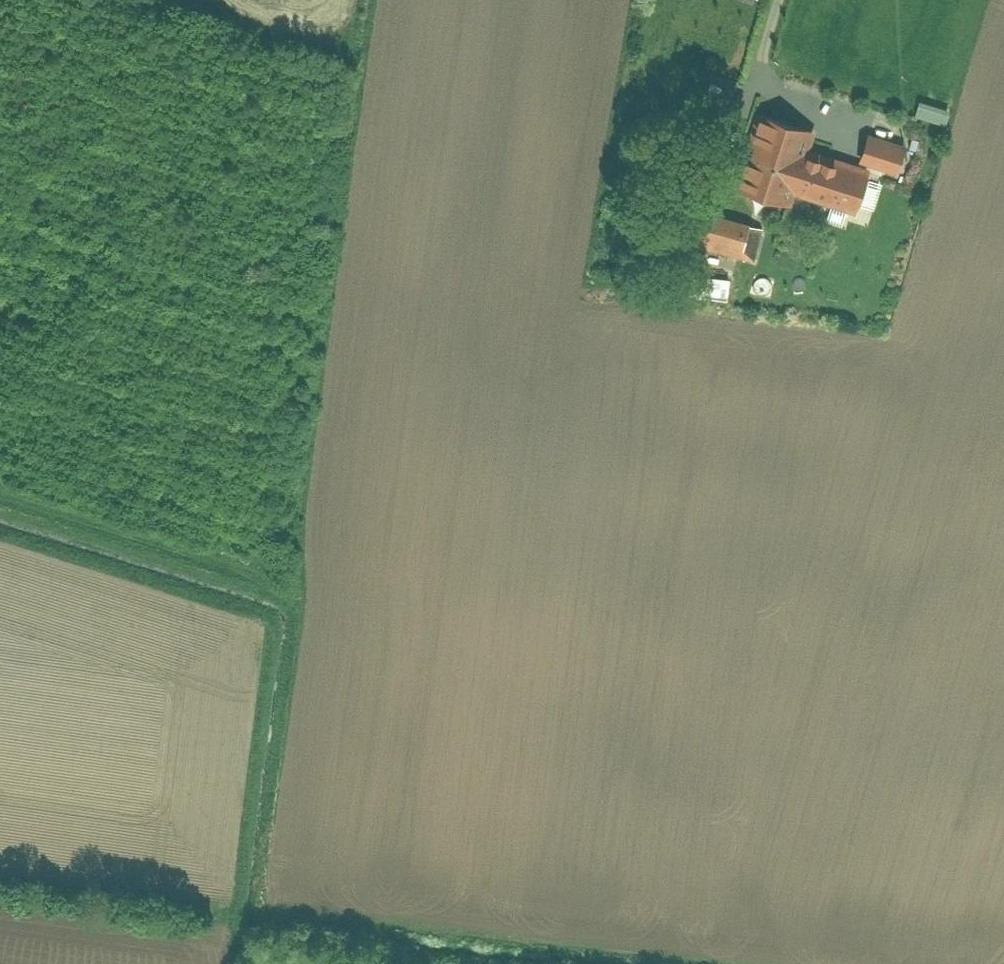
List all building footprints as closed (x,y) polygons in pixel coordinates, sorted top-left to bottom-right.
[(793,189),(853,207),(865,166),(809,149),(815,131),(753,112),(731,188),(788,205),(793,189)] [(902,144),(867,133),(858,159),(893,171),(902,144)] [(701,212),(692,246),(750,260),(758,227),(701,212)]
